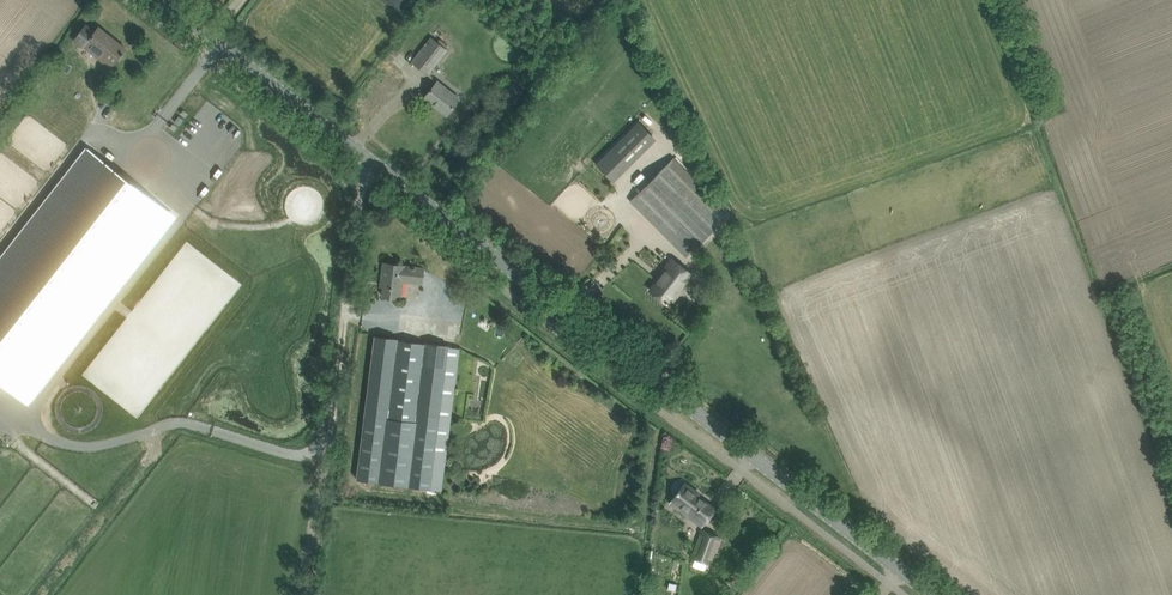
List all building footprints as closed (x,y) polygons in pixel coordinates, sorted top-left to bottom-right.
[(86,26),(75,39),(93,53),(95,50),(113,65),(121,54),(122,55),(124,53),(123,52),(125,48),(98,27),(94,32),(86,26)] [(431,37),(412,62),(428,74),(447,50),(431,37)] [(437,81),(432,87),(425,97),(447,114),(459,99),(437,81)] [(95,91),(99,95),(104,89),(99,86),(95,91)] [(634,150),(620,137),(595,163),(608,176),(634,150)] [(674,157),(665,166),(632,199),(687,255),(729,213),(674,157)] [(0,270),(0,377),(23,396),(161,220),(86,161),(0,270)] [(672,259),(668,265),(660,274),(662,276),(651,290),(667,303),(690,273),(672,259)] [(382,296),(400,298),(403,281),(422,283),(424,268),(404,266),(405,265),(384,263),(381,282),(384,283),(382,296)] [(460,347),(449,345),(375,336),(366,407),(373,408),(372,414),(365,414),(357,479),(431,488),(443,490),(460,347)] [(685,482),(669,503),(702,527),(708,519),(715,509),(693,493),(695,490),(685,482)] [(702,531),(698,541),(716,548),(720,537),(702,531)] [(698,541),(691,558),(709,565),(716,548),(698,541)]
